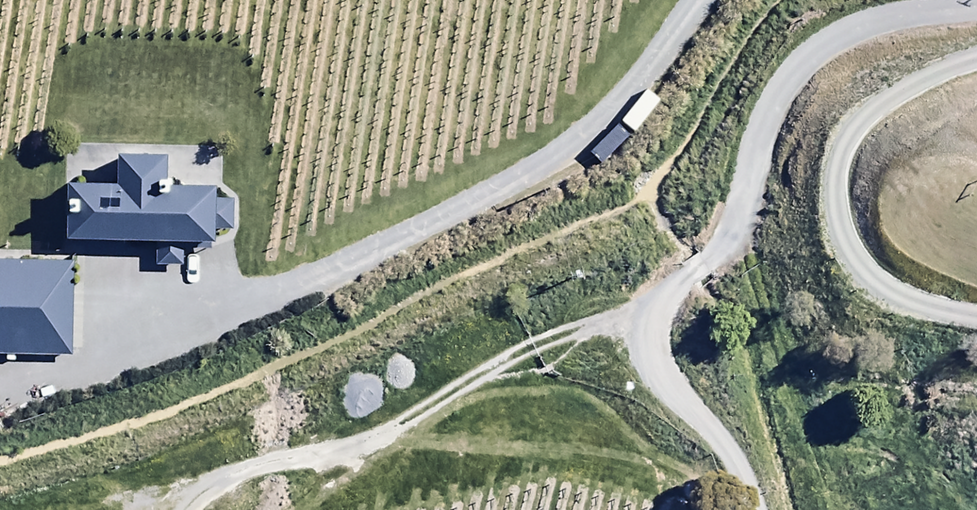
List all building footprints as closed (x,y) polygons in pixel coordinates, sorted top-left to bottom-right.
[(119,185),(66,185),(66,239),(74,239),(74,251),(122,251),(122,243),(155,243),(155,265),(181,265),(181,251),(209,251),(209,242),(216,242),(216,185),(200,185),(200,192),(167,192),(167,155),(119,155),(119,185)] [(71,358),(75,265),(0,262),(0,355),(71,358)]
